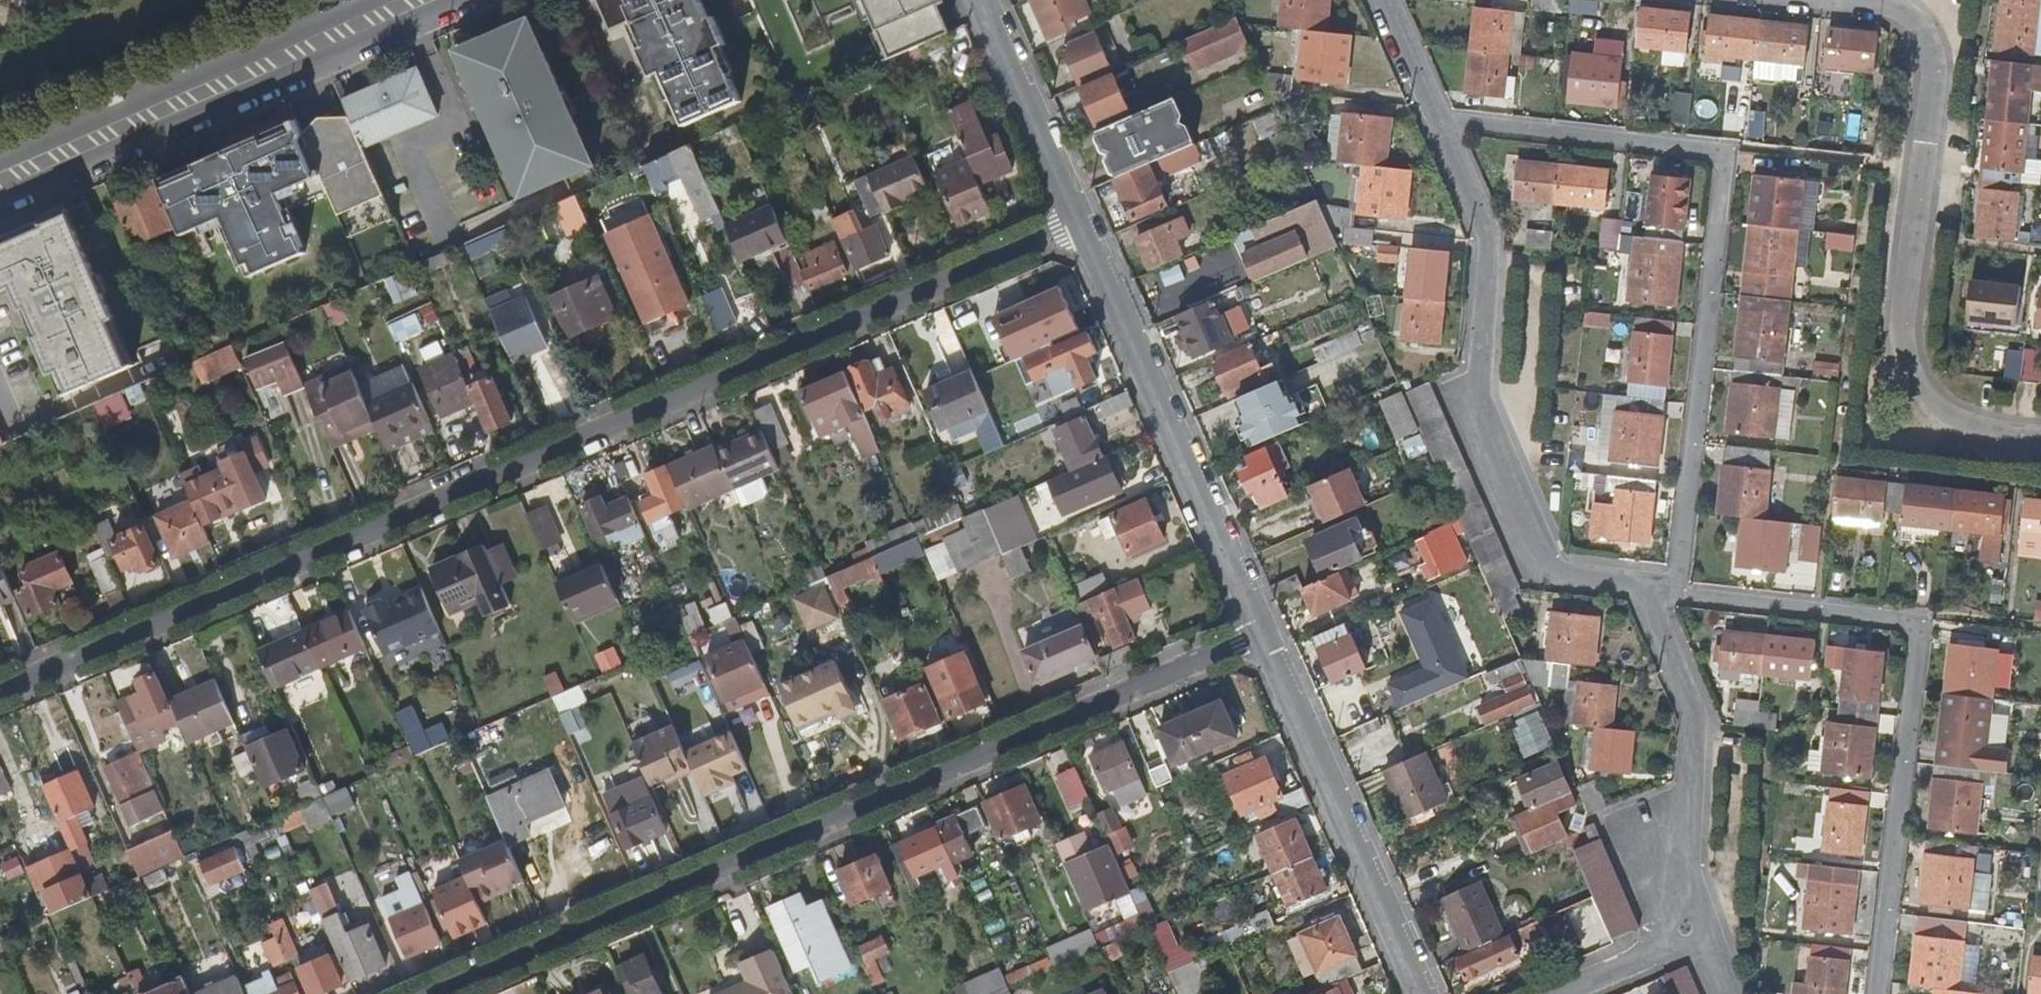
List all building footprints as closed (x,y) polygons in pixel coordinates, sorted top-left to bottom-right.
[(611,32),(634,22),(645,48),(639,51),(651,78),(661,74),(665,84),(670,82),(689,124),(741,101),(718,49),(726,46),(713,18),(709,20),(700,0),(597,0),(611,32)] [(892,59),(895,58),(919,47),(943,37),(950,34),(938,7),(945,4),(943,0),(866,0),(892,59)] [(1050,40),(1068,32),(1065,25),(1088,14),(1082,0),(1032,0),(1050,40)] [(1283,0),(1275,0),(1273,16),(1282,17),(1283,0)] [(1304,36),(1326,39),(1330,0),(1283,0),(1282,17),(1280,33),(1298,35),(1304,36)] [(1561,0),(1533,0),(1532,11),(1560,14),(1561,0)] [(2040,0),(2003,0),(2003,5),(2040,9),(2040,0)] [(2033,57),(2035,57),(2040,9),(2003,5),(1997,58),(2033,62),(2033,57)] [(1507,56),(1523,57),(1525,31),(1512,30),(1513,14),(1475,10),(1471,52),(1507,56)] [(1642,10),(1637,48),(1664,50),(1662,68),(1679,70),(1685,66),(1686,52),(1691,15),(1642,10)] [(506,31),(507,30),(526,22),(535,43),(540,41),(528,14),(504,25),(506,31)] [(1512,30),(1525,31),(1527,16),(1513,14),(1512,30)] [(1244,36),(1241,29),(1236,18),(1221,25),(1229,44),(1244,36)] [(1757,60),(1761,23),(1711,18),(1708,55),(1710,55),(1737,58),(1757,60)] [(483,41),(482,41),(462,50),(471,70),(476,82),(471,84),(489,123),(496,119),(508,148),(501,151),(511,174),(518,171),(529,196),(592,169),(581,143),(584,142),(574,117),(562,89),(545,52),(540,54),(535,43),(526,22),(507,30),(509,36),(485,46),(483,41)] [(1811,28),(1761,23),(1757,60),(1755,82),(1783,86),(1783,83),(1803,85),(1804,65),(1807,65),(1811,28)] [(1229,44),(1221,25),(1178,44),(1194,76),(1251,51),(1249,46),(1244,36),(1229,44)] [(970,35),(966,27),(950,34),(954,42),(970,35)] [(1877,74),(1881,36),(1832,30),(1829,68),(1877,74)] [(1106,32),(1095,37),(1063,51),(1078,85),(1122,66),(1119,59),(1106,32)] [(462,50),(482,41),(480,35),(455,47),(466,73),(471,70),(462,50)] [(1299,82),(1304,36),(1298,35),(1292,82),(1299,82)] [(1346,90),(1351,41),(1326,39),(1304,36),(1299,82),(1299,84),(1346,90)] [(951,58),(943,37),(919,47),(925,61),(929,69),(937,87),(946,82),(947,69),(944,62),(951,58)] [(901,72),(925,61),(919,47),(895,58),(901,72)] [(1504,96),(1507,56),(1471,52),(1466,92),(1504,96)] [(1737,58),(1710,55),(1710,62),(1737,65),(1737,58)] [(1617,106),(1623,60),(1576,56),(1570,100),(1617,106)] [(1996,63),(1990,122),(2027,127),(2031,93),(2040,94),(2040,68),(1996,63)] [(418,69),(389,81),(410,128),(438,116),(418,69)] [(1129,111),(1114,77),(1081,92),(1096,126),(1129,111)] [(340,81),(335,84),(343,102),(348,100),(340,81)] [(348,100),(343,102),(351,121),(364,149),(410,128),(389,81),(374,88),(374,89),(377,96),(367,101),(363,93),(348,100)] [(1271,98),(1292,100),(1293,86),(1264,81),(1271,98)] [(567,87),(562,89),(574,117),(579,114),(567,87)] [(827,87),(816,92),(821,102),(834,97),(829,87),(827,87)] [(377,96),(374,89),(363,93),(367,101),(377,96)] [(1689,127),(1692,96),(1677,94),(1674,125),(1689,127)] [(1309,118),(1310,102),(1292,100),(1271,98),(1276,109),(1279,115),(1309,118)] [(1732,123),(1751,126),(1751,120),(1753,101),(1735,98),(1732,123)] [(798,100),(783,107),(788,117),(805,109),(801,99),(798,100)] [(1176,99),(1098,134),(1119,180),(1147,167),(1161,161),(1185,150),(1196,145),(1176,99)] [(978,105),(956,115),(987,185),(1018,171),(1002,137),(994,141),(978,105)] [(1279,115),(1276,109),(1251,121),(1258,140),(1284,128),(1279,115)] [(496,119),(489,123),(488,123),(500,151),(501,151),(508,148),(496,119)] [(319,142),(308,147),(319,172),(323,182),(349,239),(395,219),(364,149),(351,121),(337,127),(333,120),(328,120),(321,122),(316,126),(314,130),(315,133),(319,142)] [(1326,163),(1340,165),(1345,120),(1331,120),(1326,163)] [(1340,170),(1363,173),(1387,175),(1391,126),(1345,120),(1340,165),(1340,170)] [(1761,122),(1751,120),(1751,126),(1749,141),(1758,141),(1759,130),(1761,122)] [(303,136),(296,122),(262,138),(264,141),(229,157),(227,153),(205,163),(256,277),(306,255),(287,211),(328,193),(323,182),(319,172),(313,174),(312,172),(301,147),(300,145),(303,136)] [(2026,139),(2027,127),(1990,122),(1983,181),(2013,185),(2014,175),(2022,176),(2026,139)] [(720,134),(729,153),(733,162),(750,155),(743,141),(737,126),(725,131),(720,134)] [(315,133),(303,138),(308,147),(319,142),(315,133)] [(720,134),(690,147),(697,163),(699,167),(729,153),(720,134)] [(264,141),(262,138),(227,153),(229,157),(264,141)] [(308,147),(303,138),(301,147),(312,172),(313,174),(319,172),(308,147)] [(2026,139),(2022,176),(2014,175),(2013,185),(2040,188),(2040,184),(2040,160),(2035,160),(2037,141),(2026,139)] [(595,167),(584,142),(581,143),(592,169),(595,167)] [(655,163),(645,167),(661,201),(672,196),(666,181),(681,174),(690,194),(701,219),(718,210),(699,167),(697,163),(690,147),(666,158),(655,163)] [(1191,163),(1185,150),(1161,161),(1167,173),(1191,163)] [(1657,157),(1632,154),(1629,181),(1653,183),(1654,180),(1655,180),(1657,157)] [(903,203),(929,191),(914,158),(869,178),(885,212),(886,216),(906,208),(903,203)] [(1557,203),(1561,166),(1520,161),(1515,198),(1557,203)] [(256,277),(205,163),(195,168),(160,183),(185,238),(225,220),(251,279),(256,277)] [(1757,172),(1752,226),(1798,231),(1812,233),(1813,233),(1814,221),(1800,219),(1803,177),(1804,170),(1758,165),(1757,172)] [(1610,172),(1561,166),(1557,203),(1606,208),(1610,172)] [(1147,167),(1119,180),(1115,182),(1132,223),(1165,209),(1147,167)] [(962,231),(996,216),(974,168),(942,183),(962,231)] [(522,200),(529,196),(518,171),(511,174),(522,200)] [(1405,225),(1411,178),(1387,175),(1363,173),(1362,178),(1359,212),(1359,220),(1405,225)] [(672,196),(675,201),(690,194),(681,174),(666,181),(672,196)] [(1647,239),(1684,244),(1690,184),(1680,183),(1680,178),(1659,175),(1658,180),(1655,180),(1654,180),(1653,183),(1647,239)] [(1359,212),(1362,178),(1353,177),(1350,212),(1359,212)] [(1818,179),(1803,177),(1800,219),(1814,221),(1818,179)] [(873,218),(885,212),(869,178),(858,183),(873,218)] [(2013,185),(1983,181),(1977,240),(2033,246),(2033,230),(2015,228),(2019,197),(2012,197),(2013,185)] [(156,189),(118,206),(132,240),(154,231),(161,237),(169,233),(171,224),(156,189)] [(12,288),(58,400),(130,366),(84,254),(104,246),(83,194),(59,204),(38,214),(14,224),(0,230),(0,293),(12,288)] [(578,196),(558,205),(571,237),(592,227),(578,196)] [(621,221),(647,216),(644,199),(618,204),(621,221)] [(1337,248),(1330,231),(1320,209),(1317,201),(1234,238),(1255,284),(1337,248)] [(819,227),(834,221),(826,203),(811,209),(819,227)] [(727,230),(742,263),(789,243),(774,209),(727,230)] [(1330,231),(1345,232),(1352,233),(1353,214),(1320,209),(1330,231)] [(651,216),(608,236),(648,325),(691,306),(651,216)] [(727,230),(721,216),(713,220),(718,233),(727,230)] [(835,223),(844,244),(848,243),(858,269),(888,256),(876,228),(858,236),(850,216),(835,223)] [(1185,220),(1169,228),(1141,240),(1153,268),(1181,256),(1176,244),(1192,236),(1185,220)] [(1623,237),(1624,227),(1607,225),(1603,255),(1621,257),(1622,241),(1623,237)] [(1798,231),(1752,226),(1747,274),(1793,280),(1795,264),(1796,247),(1798,231)] [(1807,248),(1810,249),(1812,233),(1798,231),(1796,247),(1795,264),(1806,265),(1807,248)] [(1375,252),(1376,236),(1352,233),(1345,232),(1344,249),(1375,252)] [(1551,259),(1553,236),(1528,234),(1526,256),(1551,259)] [(1856,254),(1858,238),(1828,235),(1827,249),(1856,254)] [(1677,307),(1684,244),(1647,239),(1637,238),(1637,242),(1622,241),(1621,257),(1621,260),(1635,262),(1631,302),(1677,307)] [(1381,244),(1381,260),(1400,261),(1400,245),(1381,244)] [(804,277),(811,293),(846,277),(833,248),(807,260),(812,273),(804,277)] [(1406,302),(1443,306),(1449,256),(1413,252),(1407,295),(1406,302)] [(448,253),(416,267),(422,279),(452,265),(448,253)] [(1207,254),(1182,263),(1189,278),(1212,268),(1207,254)] [(400,274),(385,280),(391,295),(407,288),(400,274)] [(602,280),(555,300),(572,337),(618,316),(602,280)] [(2017,325),(2021,289),(1972,284),(1968,320),(2017,325)] [(407,288),(391,295),(394,302),(410,295),(407,288)] [(704,297),(718,330),(728,325),(737,321),(723,289),(704,297)] [(1393,300),(1406,302),(1407,295),(1393,293),(1393,300)] [(1067,297),(1033,313),(1043,337),(1047,346),(1048,345),(1081,331),(1067,297)] [(1790,303),(1744,298),(1736,373),(1782,378),(1790,303)] [(357,318),(354,312),(348,315),(341,300),(324,307),(333,328),(357,318)] [(528,301),(494,316),(514,362),(547,346),(528,301)] [(1438,347),(1443,306),(1406,302),(1401,343),(1438,347)] [(1218,318),(1212,306),(1177,322),(1193,360),(1230,344),(1228,340),(1218,318)] [(1218,318),(1228,340),(1250,329),(1240,307),(1218,318)] [(1607,316),(1583,313),(1582,324),(1606,327),(1607,316)] [(387,325),(392,336),(406,329),(402,318),(387,325)] [(1668,386),(1676,324),(1638,319),(1632,383),(1668,386)] [(232,347),(223,325),(193,340),(202,360),(232,347)] [(728,325),(718,330),(724,343),(734,339),(728,325)] [(1378,339),(1372,326),(1335,343),(1332,336),(1321,341),(1324,348),(1313,353),(1318,365),(1341,356),(1366,344),(1378,339)] [(1057,348),(1056,345),(1049,348),(1031,356),(1024,359),(1028,369),(1060,355),(1065,367),(1048,374),(1057,395),(1096,378),(1087,356),(1096,352),(1089,335),(1057,348)] [(305,386),(286,344),(246,361),(259,391),(278,381),(285,397),(305,387),(305,386)] [(202,360),(191,365),(200,385),(241,367),(232,347),(202,360)] [(1257,368),(1248,348),(1212,364),(1226,393),(1240,387),(1243,393),(1274,379),(1272,371),(1267,372),(1264,366),(1257,368)] [(2025,352),(2024,359),(2021,387),(2038,389),(2040,360),(2040,354),(2025,352)] [(476,401),(459,363),(456,356),(422,371),(433,396),(438,394),(447,414),(476,401)] [(2006,356),(2002,384),(2021,387),(2024,359),(2006,356)] [(476,401),(490,433),(513,425),(494,382),(483,386),(470,357),(459,363),(476,401)] [(882,360),(852,373),(869,412),(879,408),(885,422),(913,410),(895,370),(888,373),(882,360)] [(1841,380),(1842,367),(1819,365),(1817,376),(1841,380)] [(378,426),(385,443),(430,422),(417,392),(413,384),(405,366),(360,386),(368,403),(374,418),(378,426)] [(977,379),(974,371),(930,391),(946,429),(990,410),(977,379)] [(305,386),(305,387),(331,447),(348,439),(345,431),(374,418),(368,403),(360,386),(354,373),(323,387),(320,379),(305,386)] [(1782,378),(1736,373),(1730,435),(1775,440),(1782,378)] [(879,445),(848,375),(802,395),(813,422),(820,440),(848,429),(853,426),(865,452),(879,445)] [(1782,378),(1775,440),(1789,441),(1795,380),(1782,378)] [(1239,420),(1253,450),(1255,449),(1281,438),(1308,426),(1295,395),(1288,398),(1281,382),(1239,400),(1246,417),(1239,420)] [(1631,398),(1666,402),(1668,386),(1632,383),(1631,398)] [(107,428),(135,416),(124,390),(96,402),(107,428)] [(1492,596),(1516,585),(1430,390),(1405,401),(1419,433),(1439,477),(1455,512),(1459,523),(1462,529),(1480,568),(1483,574),(1492,596)] [(1135,408),(1129,394),(1107,404),(1101,406),(1107,420),(1135,408)] [(1619,396),(1606,395),(1601,460),(1613,461),(1619,396)] [(1419,433),(1405,401),(1403,397),(1403,396),(1381,406),(1397,443),(1419,433)] [(1658,467),(1666,402),(1631,398),(1619,396),(1613,461),(1658,467)] [(1075,414),(1070,400),(1061,403),(1066,417),(1075,414)] [(763,432),(770,447),(784,442),(767,404),(754,410),(763,432)] [(345,431),(348,439),(378,426),(374,418),(345,431)] [(385,443),(389,451),(435,432),(430,422),(385,443)] [(1057,435),(1074,473),(1104,460),(1087,422),(1057,435)] [(718,452),(735,490),(780,470),(770,447),(763,432),(718,452)] [(1295,469),(1281,438),(1255,449),(1253,450),(1250,451),(1253,458),(1247,462),(1252,472),(1245,476),(1254,496),(1259,494),(1266,510),(1293,498),(1285,482),(1290,479),(1288,472),(1295,469)] [(1377,461),(1393,454),(1388,443),(1372,450),(1377,461)] [(1727,447),(1719,516),(1744,519),(1767,522),(1774,453),(1727,447)] [(689,511),(735,490),(718,452),(716,448),(670,469),(689,511)] [(206,478),(187,486),(205,526),(223,518),(220,512),(240,502),(243,509),(265,498),(244,453),(222,464),(224,470),(206,478)] [(1074,473),(1049,484),(1065,520),(1123,496),(1107,459),(1104,460),(1074,473)] [(181,474),(187,486),(206,478),(200,465),(181,474)] [(962,467),(950,473),(956,488),(969,482),(962,467)] [(665,468),(648,476),(656,496),(642,502),(656,534),(674,527),(669,514),(683,508),(665,468)] [(1322,529),(1367,509),(1351,473),(1311,490),(1320,512),(1316,514),(1322,529)] [(1651,545),(1657,483),(1606,477),(1605,495),(1619,496),(1618,511),(1616,541),(1651,545)] [(1838,481),(1834,516),(1883,522),(1884,513),(1894,514),(1897,488),(1838,481)] [(1897,488),(1894,514),(1905,516),(1905,525),(1953,531),(1957,495),(1899,488),(1897,488)] [(1957,495),(1953,531),(1985,534),(1982,562),(1999,563),(2005,501),(1957,495)] [(1164,536),(1146,496),(1097,517),(1105,537),(1120,531),(1129,551),(1164,536)] [(647,538),(629,499),(607,509),(603,498),(584,507),(598,539),(607,535),(612,544),(627,537),(631,545),(647,538)] [(1017,498),(984,512),(988,521),(1020,507),(1017,498)] [(211,545),(193,504),(159,519),(177,560),(211,545)] [(2028,504),(2022,559),(2040,561),(2040,505),(2028,504)] [(988,521),(1004,558),(1022,550),(1024,549),(1036,544),(1020,507),(988,521)] [(915,528),(920,540),(966,520),(962,508),(947,514),(915,528)] [(1594,539),(1616,541),(1618,511),(1597,508),(1594,539)] [(547,511),(528,519),(542,550),(560,541),(547,511)] [(1427,537),(1459,523),(1455,512),(1422,527),(1427,537)] [(1788,551),(1791,524),(1767,522),(1744,519),(1739,568),(1786,573),(1788,551)] [(966,520),(920,540),(927,556),(959,542),(963,551),(977,544),(966,520)] [(1327,540),(1311,547),(1325,578),(1382,552),(1372,531),(1370,534),(1363,520),(1326,536),(1327,540)] [(94,529),(107,559),(108,561),(122,555),(128,571),(142,565),(145,573),(162,566),(146,529),(118,542),(109,522),(94,529)] [(1453,534),(1462,529),(1459,523),(1427,537),(1419,541),(1428,563),(1420,566),(1425,581),(1465,563),(1453,534)] [(1801,552),(1805,526),(1791,524),(1788,551),(1801,552)] [(871,547),(876,559),(920,540),(915,528),(914,526),(870,546),(871,547)] [(1819,565),(1823,528),(1805,526),(1801,552),(1800,563),(1819,565)] [(674,527),(656,534),(657,536),(663,534),(668,544),(680,539),(674,527)] [(927,556),(920,540),(876,559),(875,559),(882,576),(882,577),(928,557),(927,556)] [(959,542),(927,556),(928,557),(940,583),(985,563),(977,544),(963,551),(959,542)] [(506,544),(488,552),(504,586),(522,579),(506,544)] [(876,559),(871,547),(824,567),(829,579),(875,559),(876,559)] [(488,552),(487,548),(434,571),(453,614),(481,603),(488,617),(513,606),(504,586),(488,552)] [(1026,559),(1008,567),(1014,581),(1034,573),(1024,549),(1022,550),(1026,559)] [(1022,550),(1004,558),(1008,567),(1026,559),(1022,550)] [(60,555),(13,576),(31,618),(60,605),(55,592),(73,584),(60,555)] [(105,596),(120,589),(108,561),(107,559),(90,566),(103,596),(105,596)] [(875,559),(829,579),(836,595),(847,590),(867,582),(882,576),(875,559)] [(824,567),(822,563),(802,572),(810,588),(829,579),(824,567)] [(618,598),(603,564),(557,584),(572,619),(618,598)] [(16,599),(1,565),(0,565),(0,606),(16,599)] [(1351,602),(1340,575),(1303,592),(1314,618),(1351,602)] [(882,577),(882,576),(867,582),(868,585),(878,582),(881,590),(887,587),(882,577)] [(1076,588),(1082,603),(1109,591),(1103,577),(1076,588)] [(1270,590),(1276,604),(1303,592),(1296,578),(1270,590)] [(810,588),(802,591),(815,623),(843,610),(836,595),(829,579),(810,588)] [(1070,591),(1077,605),(1082,603),(1076,588),(1070,591)] [(126,601),(120,589),(105,596),(110,608),(126,601)] [(1078,609),(1087,628),(1105,621),(1118,652),(1136,643),(1128,625),(1139,620),(1126,589),(1078,609)] [(853,606),(847,590),(836,595),(843,610),(843,611),(853,606)] [(441,632),(423,591),(405,599),(403,600),(404,602),(391,608),(387,600),(385,602),(367,610),(364,611),(385,657),(441,632)] [(1516,607),(1510,593),(1493,599),(1500,613),(1500,615),(1516,607)] [(368,606),(367,610),(385,602),(380,600),(368,606)] [(404,602),(403,600),(391,605),(388,600),(387,600),(391,608),(404,602)] [(1391,689),(1401,712),(1469,682),(1433,602),(1402,616),(1427,672),(1391,689)] [(731,606),(730,604),(709,611),(716,628),(725,624),(727,623),(722,611),(731,606)] [(727,623),(737,619),(731,606),(722,611),(727,623)] [(366,647),(350,612),(304,631),(305,632),(320,667),(366,647)] [(1573,664),(1596,667),(1601,620),(1554,613),(1549,661),(1573,664)] [(1085,660),(1095,655),(1079,618),(1062,625),(1066,636),(1025,653),(1037,681),(1057,672),(1056,669),(1084,656),(1085,660)] [(747,641),(737,619),(727,623),(725,624),(735,646),(747,641)] [(1364,673),(1369,672),(1348,626),(1313,641),(1334,687),(1341,684),(1364,673)] [(305,632),(258,652),(274,689),(321,669),(320,667),(305,632)] [(1764,675),(1768,639),(1726,634),(1725,643),(1717,644),(1715,662),(1723,663),(1721,675),(1726,681),(1741,683),(1743,673),(1764,675)] [(702,643),(699,635),(691,638),(694,646),(702,643)] [(1817,645),(1768,639),(1764,675),(1812,681),(1817,645)] [(735,646),(708,658),(727,701),(750,691),(755,701),(770,694),(755,658),(747,641),(735,646)] [(1952,650),(1947,699),(1994,705),(1999,657),(1986,655),(1987,644),(1960,641),(1960,651),(1952,650)] [(1848,672),(1844,713),(1881,717),(1887,656),(1851,651),(1830,649),(1828,669),(1848,672)] [(624,667),(616,650),(597,658),(605,676),(624,667)] [(966,655),(930,671),(952,722),(988,706),(966,655)] [(1097,660),(1095,655),(1085,660),(1087,664),(1097,660)] [(656,656),(646,660),(655,682),(666,678),(656,656)] [(1057,672),(1085,660),(1084,656),(1056,669),(1057,672)] [(1573,664),(1549,661),(1520,660),(1522,663),(1531,685),(1569,689),(1570,682),(1573,664)] [(1486,725),(1539,702),(1531,685),(1522,663),(1486,679),(1490,687),(1501,683),(1509,699),(1481,712),(1486,725)] [(836,664),(781,688),(799,728),(853,703),(836,664)] [(545,679),(554,699),(564,695),(567,694),(558,674),(545,679)] [(143,693),(117,705),(138,751),(167,738),(164,731),(176,726),(154,676),(138,683),(143,693)] [(170,700),(189,744),(235,724),(216,680),(170,700)] [(1575,726),(1580,683),(1570,682),(1569,689),(1566,725),(1575,726)] [(1597,728),(1612,730),(1616,688),(1580,683),(1575,726),(1597,728)] [(926,688),(889,704),(905,742),(942,726),(926,688)] [(750,691),(727,701),(732,711),(755,701),(750,691)] [(569,706),(564,695),(554,699),(559,711),(569,706)] [(1994,705),(1947,699),(1939,770),(1977,774),(2009,778),(2011,754),(2009,754),(1988,751),(1992,719),(1994,705)] [(1737,703),(1734,728),(1758,731),(1759,716),(1761,705),(1737,703)] [(1221,706),(1194,718),(1211,758),(1238,746),(1221,706)] [(582,732),(573,712),(561,717),(571,738),(582,732)] [(1881,717),(1844,713),(1843,728),(1831,727),(1830,737),(1826,773),(1874,779),(1881,717)] [(1554,750),(1538,716),(1516,726),(1513,721),(1498,728),(1504,738),(1512,734),(1524,763),(1554,750)] [(1759,716),(1758,731),(1776,733),(1777,719),(1759,716)] [(1211,758),(1194,718),(1162,732),(1166,742),(1158,745),(1166,762),(1173,759),(1179,772),(1211,758)] [(482,728),(478,719),(465,724),(469,734),(482,728)] [(2012,721),(1992,719),(1988,751),(2009,754),(2012,721)] [(1379,722),(1359,731),(1364,740),(1383,731),(1379,722)] [(255,769),(263,786),(302,769),(286,731),(273,737),(266,724),(240,735),(246,749),(247,751),(255,769)] [(635,746),(653,788),(668,781),(679,776),(681,780),(696,774),(688,756),(676,728),(635,746)] [(1630,774),(1635,732),(1612,730),(1597,728),(1596,738),(1593,769),(1630,774)] [(734,735),(688,756),(696,774),(707,797),(730,787),(727,781),(738,776),(750,771),(734,735)] [(1826,773),(1830,737),(1821,735),(1817,772),(1826,773)] [(1583,768),(1593,769),(1596,738),(1586,738),(1583,768)] [(462,739),(449,745),(455,758),(467,752),(462,739)] [(1125,747),(1092,762),(1106,795),(1114,791),(1123,813),(1148,802),(1139,781),(1125,747)] [(383,761),(388,772),(415,760),(411,749),(383,761)] [(255,769),(247,751),(233,758),(241,776),(255,769)] [(477,774),(467,752),(455,758),(465,779),(477,774)] [(131,825),(164,810),(139,753),(107,768),(131,825)] [(1425,756),(1386,774),(1407,823),(1445,806),(1425,756)] [(1310,806),(1303,788),(1282,797),(1267,762),(1252,768),(1248,757),(1234,763),(1239,774),(1224,781),(1239,817),(1252,811),(1257,822),(1272,815),(1275,822),(1310,806)] [(1166,762),(1149,770),(1159,791),(1176,784),(1166,762)] [(1514,822),(1530,856),(1567,839),(1557,817),(1577,808),(1558,767),(1516,785),(1528,815),(1514,822)] [(12,794),(0,768),(0,799),(12,794)] [(324,768),(314,773),(320,787),(331,782),(324,768)] [(1090,799),(1076,769),(1062,776),(1075,806),(1090,799)] [(1939,770),(1932,832),(1978,837),(1984,788),(1977,787),(1977,774),(1939,770)] [(504,834),(509,846),(529,837),(524,825),(564,808),(549,774),(489,800),(504,834)] [(79,776),(46,790),(76,857),(91,850),(84,834),(95,830),(88,814),(94,811),(79,776)] [(679,776),(668,781),(670,786),(681,780),(679,776)] [(727,781),(730,787),(741,782),(738,776),(727,781)] [(643,781),(606,796),(630,852),(667,835),(643,781)] [(306,807),(323,800),(316,783),(299,791),(306,807)] [(983,806),(976,789),(963,794),(971,812),(942,825),(958,863),(974,856),(967,837),(987,829),(979,809),(983,806)] [(1025,789),(987,805),(1003,842),(1040,826),(1025,789)] [(1865,857),(1871,795),(1834,790),(1828,853),(1865,857)] [(311,829),(332,819),(323,800),(306,807),(302,809),(308,822),(311,829)] [(349,808),(333,815),(338,827),(354,820),(349,808)] [(302,809),(277,819),(283,833),(308,822),(302,809)] [(1115,812),(1098,819),(1107,839),(1119,866),(1134,858),(1123,832),(1115,812)] [(277,819),(231,839),(236,851),(243,866),(260,858),(255,847),(284,834),(283,833),(277,819)] [(1278,876),(1313,861),(1297,822),(1261,839),(1278,876)] [(1593,826),(1584,830),(1590,845),(1599,841),(1593,826)] [(220,844),(231,839),(226,828),(215,833),(220,844)] [(1057,839),(1063,858),(1098,847),(1093,828),(1057,839)] [(961,878),(940,829),(894,850),(912,892),(924,887),(919,876),(946,865),(954,882),(961,878)] [(179,845),(186,859),(215,847),(209,832),(179,845)] [(508,887),(524,881),(509,846),(504,834),(487,842),(482,852),(460,861),(468,878),(480,905),(499,896),(498,892),(508,887)] [(178,862),(186,859),(179,845),(178,841),(167,846),(171,857),(175,854),(178,862)] [(1593,901),(1613,945),(1639,933),(1599,842),(1573,855),(1593,901)] [(1975,851),(1929,845),(1921,909),(1930,910),(1954,914),(1985,917),(1990,881),(1972,878),(1975,851)] [(150,846),(129,856),(139,880),(141,878),(160,870),(150,846)] [(208,887),(245,871),(243,866),(236,851),(200,866),(208,887)] [(37,871),(56,915),(90,901),(71,857),(37,871)] [(878,858),(843,874),(857,905),(892,891),(878,858)] [(1119,910),(1135,903),(1128,887),(1122,874),(1119,866),(1100,874),(1094,858),(1071,868),(1094,921),(1119,910)] [(1281,889),(1290,910),(1328,894),(1313,861),(1278,876),(1276,877),(1281,889)] [(1854,937),(1861,873),(1813,867),(1801,866),(1800,873),(1812,876),(1806,930),(1854,937)] [(408,902),(421,896),(409,869),(396,875),(408,902)] [(162,870),(160,870),(141,878),(147,891),(167,882),(162,870)] [(1131,870),(1122,874),(1128,887),(1137,883),(1131,870)] [(29,875),(48,919),(56,915),(37,871),(29,875)] [(1281,889),(1276,877),(1262,883),(1267,895),(1281,889)] [(454,940),(474,931),(471,925),(486,919),(480,905),(468,878),(434,893),(435,894),(449,928),(454,940)] [(145,892),(139,880),(100,896),(106,909),(120,903),(145,892)] [(316,907),(305,883),(296,887),(309,919),(319,915),(316,907)] [(312,887),(316,904),(334,900),(330,883),(312,887)] [(510,891),(508,887),(498,892),(499,896),(510,891)] [(1445,904),(1468,956),(1504,939),(1481,888),(1445,904)] [(444,931),(449,928),(435,894),(429,897),(444,931)] [(798,899),(771,912),(797,973),(843,953),(825,913),(808,920),(798,899)] [(328,902),(316,907),(319,915),(324,926),(336,920),(333,911),(332,911),(328,902)] [(1137,908),(1135,903),(1119,910),(1126,925),(1097,939),(1099,946),(1102,952),(1118,945),(1148,932),(1137,908)] [(1137,908),(1148,932),(1158,928),(1148,904),(1137,908)] [(1954,914),(1930,910),(1929,918),(1953,921),(1954,914)] [(406,926),(389,933),(402,963),(434,949),(418,913),(403,921),(406,926)] [(1237,929),(1243,945),(1245,944),(1276,931),(1268,915),(1237,929)] [(324,926),(342,966),(345,965),(354,986),(388,971),(379,949),(377,950),(370,932),(350,940),(340,918),(336,920),(324,926)] [(474,931),(488,925),(486,919),(471,925),(474,931)] [(279,952),(285,964),(299,958),(282,920),(269,926),(274,938),(276,941),(275,942),(279,952)] [(1344,982),(1364,973),(1342,921),(1304,937),(1326,990),(1335,986),(1344,982)] [(1911,990),(1936,993),(1946,993),(1977,993),(1981,952),(1965,950),(1967,927),(1920,921),(1911,990)] [(1539,938),(1534,926),(1508,938),(1509,941),(1458,964),(1467,983),(1518,960),(1513,949),(1539,938)] [(1148,932),(1168,978),(1178,973),(1175,966),(1158,928),(1148,932)] [(1097,939),(1094,934),(1048,954),(1051,962),(1056,972),(1102,952),(1099,946),(1097,939)] [(9,951),(3,938),(0,940),(0,955),(9,951)] [(271,972),(276,970),(270,956),(279,952),(275,942),(276,941),(274,938),(259,946),(271,972)] [(885,941),(862,951),(869,964),(891,954),(885,941)] [(1118,945),(1102,952),(1107,963),(1123,956),(1118,945)] [(297,961),(301,971),(332,958),(328,947),(297,961)] [(1853,952),(1815,947),(1811,993),(1848,993),(1853,952)] [(276,970),(285,965),(285,964),(279,952),(270,956),(276,970)] [(776,953),(743,968),(752,987),(737,993),(794,993),(776,953)] [(1175,966),(1178,973),(1198,965),(1194,957),(1175,966)] [(311,993),(326,993),(344,986),(332,958),(301,971),(311,993)] [(627,989),(636,986),(640,993),(661,993),(645,959),(628,966),(631,974),(622,978),(627,989)] [(1056,972),(1051,962),(1006,982),(1011,992),(1056,972)] [(2030,993),(2040,993),(2040,963),(2034,962),(2030,993)] [(866,972),(875,992),(891,985),(882,965),(866,972)] [(1168,978),(1175,993),(1201,993),(1209,990),(1198,965),(1178,973),(1168,978)] [(1663,983),(1668,993),(1696,993),(1687,972),(1663,983)] [(1003,974),(972,987),(974,993),(1006,993),(1011,992),(1006,982),(1003,974)] [(290,975),(275,983),(272,977),(248,988),(251,993),(300,993),(290,975)] [(239,979),(208,993),(245,993),(239,979)] [(130,982),(121,985),(125,993),(136,993),(130,982)] [(184,982),(158,993),(189,993),(184,982)] [(1326,990),(1316,993),(1349,993),(1344,982),(1335,986),(1326,990)]
